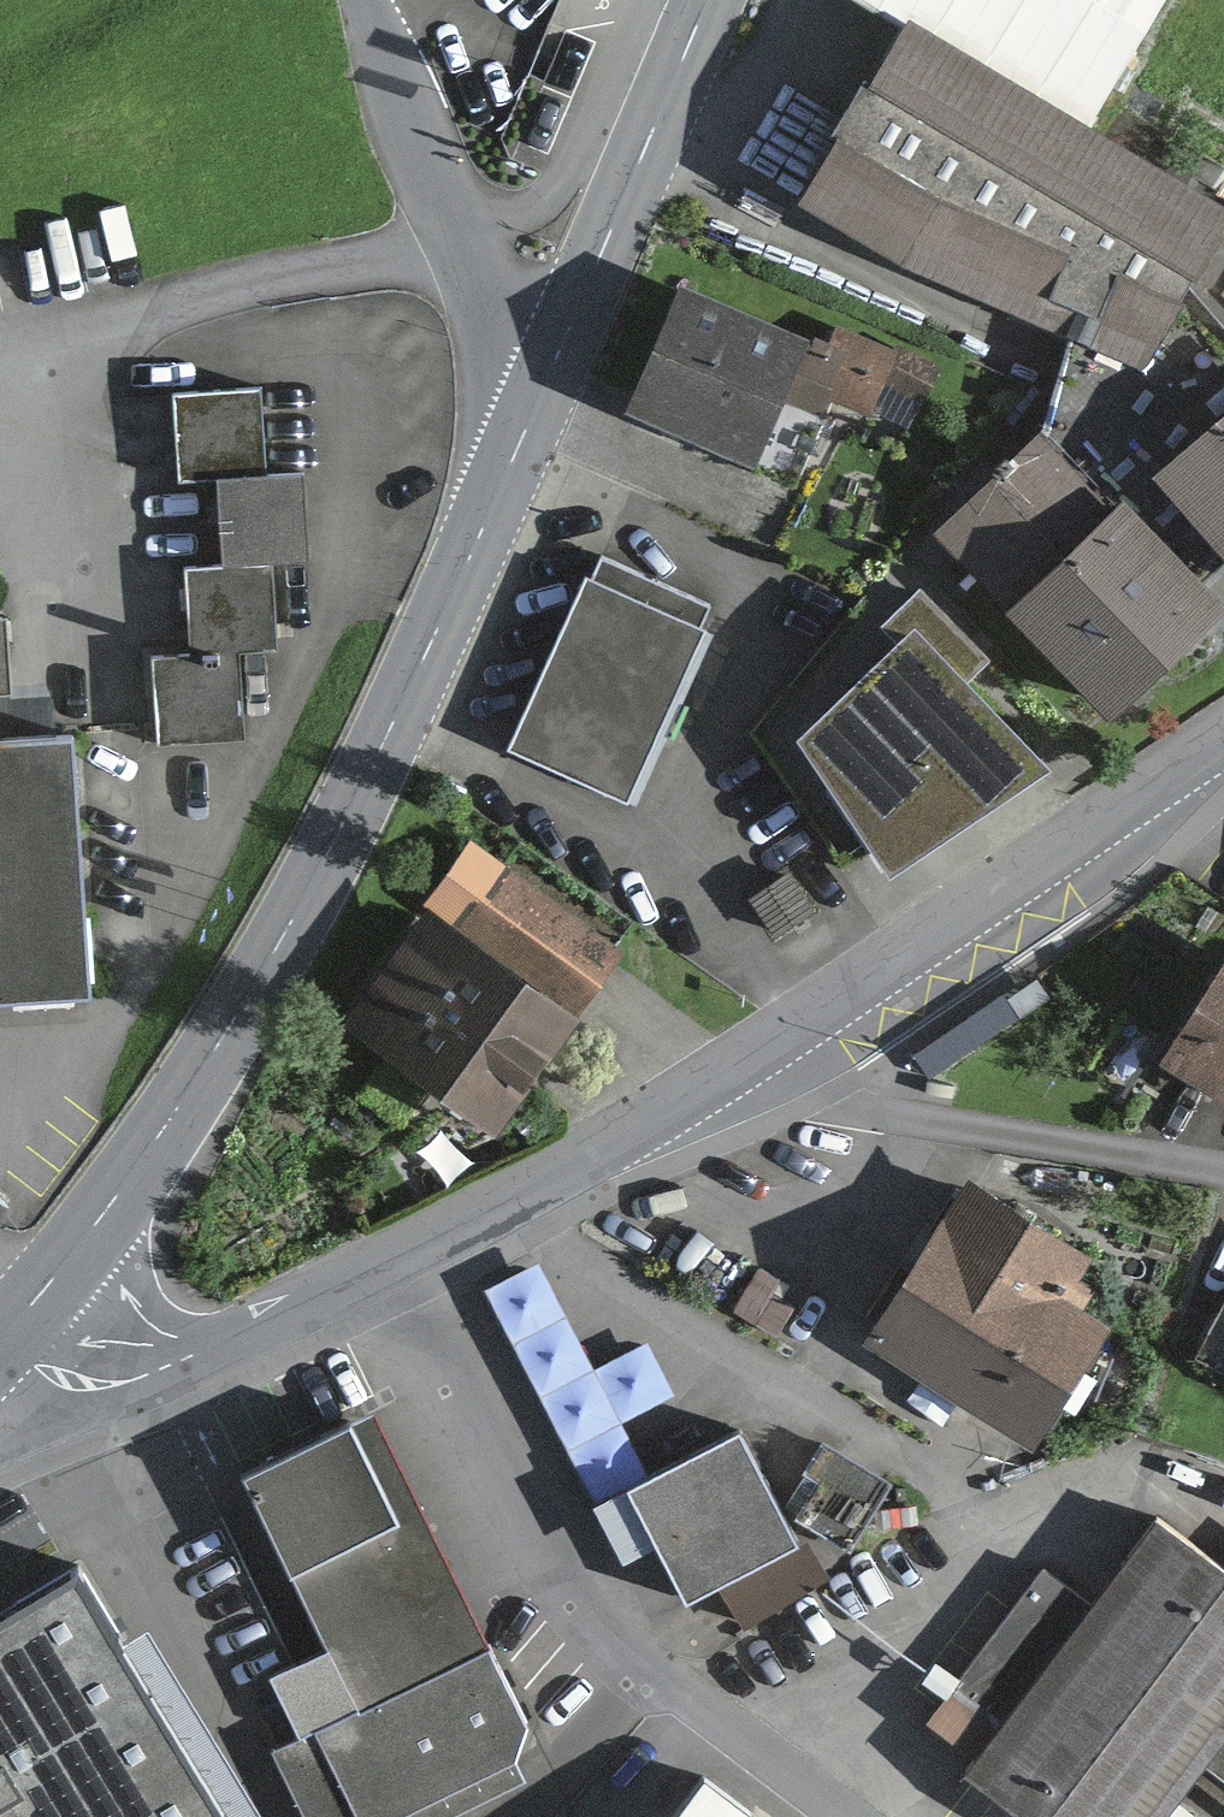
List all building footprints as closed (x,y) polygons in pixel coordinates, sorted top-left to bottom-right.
[(893,8),(1086,117),(1153,0),(879,0),(893,8)] [(893,8),(804,164),(1144,358),(1223,218),(1223,196),(1086,117),(893,8)] [(622,384),(754,434),(798,317),(666,267),(622,384)] [(266,374),(180,381),(186,461),(226,458),(234,545),(192,549),(199,635),(149,639),(157,727),(248,720),(241,639),(285,635),(277,546),(315,543),(307,452),(273,455),(266,374)] [(1186,456),(1223,498),(1223,422),(1186,456)] [(1091,486),(1042,429),(955,503),(1004,560),(1091,486)] [(1223,594),(1117,480),(1015,574),(1123,689),(1223,594)] [(522,725),(638,778),(723,596),(608,542),(522,725)] [(929,656),(823,722),(888,826),(995,760),(929,656)] [(103,969),(90,714),(0,718),(0,974),(103,969)] [(568,1013),(612,950),(470,852),(426,915),(568,1013)] [(352,1020),(494,1119),(568,1013),(426,915),(352,1020)] [(1160,1044),(1223,1087),(1223,950),(1160,1044)] [(1070,1238),(961,1171),(867,1324),(1014,1414),(1077,1311),(1040,1288),(1070,1238)] [(322,1816),(401,1816),(518,1760),(532,1708),(370,1378),(234,1444),(323,1625),(268,1652),(306,1729),(284,1740),(322,1816)] [(637,1486),(692,1595),(793,1544),(738,1435),(637,1486)] [(889,1484),(824,1444),(785,1509),(850,1548),(889,1484)] [(961,1752),(1043,1816),(1133,1816),(1192,1744),(1223,1769),(1223,1564),(1156,1510),(1093,1588),(1067,1567),(966,1692),(992,1713),(961,1752)] [(71,1576),(0,1618),(0,1816),(217,1816),(71,1576)] [(711,1783),(684,1816),(754,1816),(711,1783)]
